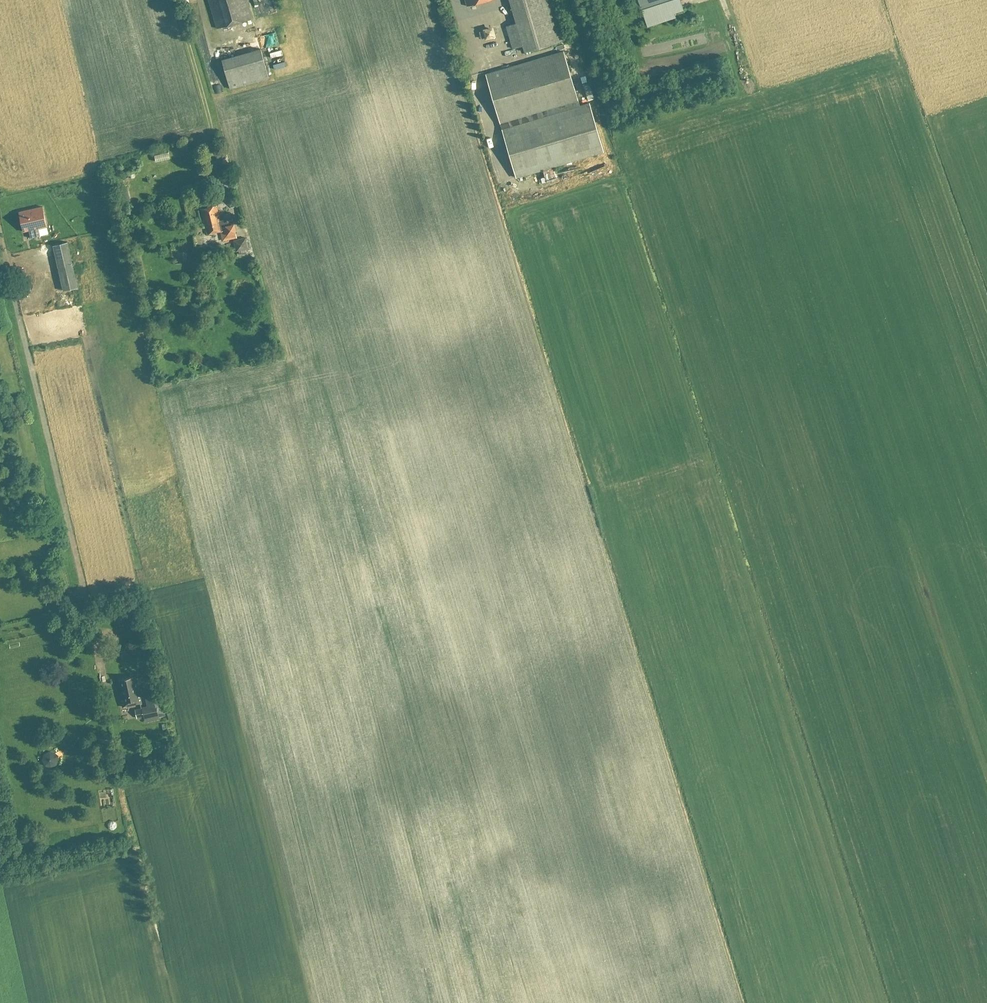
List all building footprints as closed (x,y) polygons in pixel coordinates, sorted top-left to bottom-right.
[(217,28),(251,18),(246,0),(209,0),(217,28)] [(513,49),(523,46),(525,52),(564,41),(552,0),(509,0),(516,23),(506,26),(513,49)] [(642,10),(673,0),(638,0),(642,10)] [(725,7),(728,16),(733,14),(730,5),(725,7)] [(665,9),(659,11),(660,17),(647,20),(648,27),(672,22),(670,14),(666,14),(665,9)] [(268,44),(278,40),(274,29),(264,34),(268,44)] [(269,78),(261,49),(221,60),(229,89),(269,78)] [(564,52),(485,75),(500,123),(578,100),(564,52)] [(590,80),(584,82),(589,101),(595,99),(590,80)] [(604,152),(589,104),(501,130),(515,178),(604,152)] [(232,218),(231,218),(220,221),(216,206),(200,209),(206,235),(220,232),(222,242),(237,239),(232,218)] [(28,231),(30,238),(40,236),(38,228),(46,226),(42,207),(19,212),(23,232),(28,231)] [(246,237),(233,241),(236,252),(248,249),(246,237)] [(67,242),(53,245),(62,292),(76,289),(67,242)] [(38,291),(39,299),(52,296),(51,289),(38,291)] [(121,688),(119,689),(123,707),(141,702),(138,687),(139,686),(137,681),(134,682),(133,677),(119,680),(121,688)] [(156,704),(141,707),(144,720),(159,717),(156,704)]
